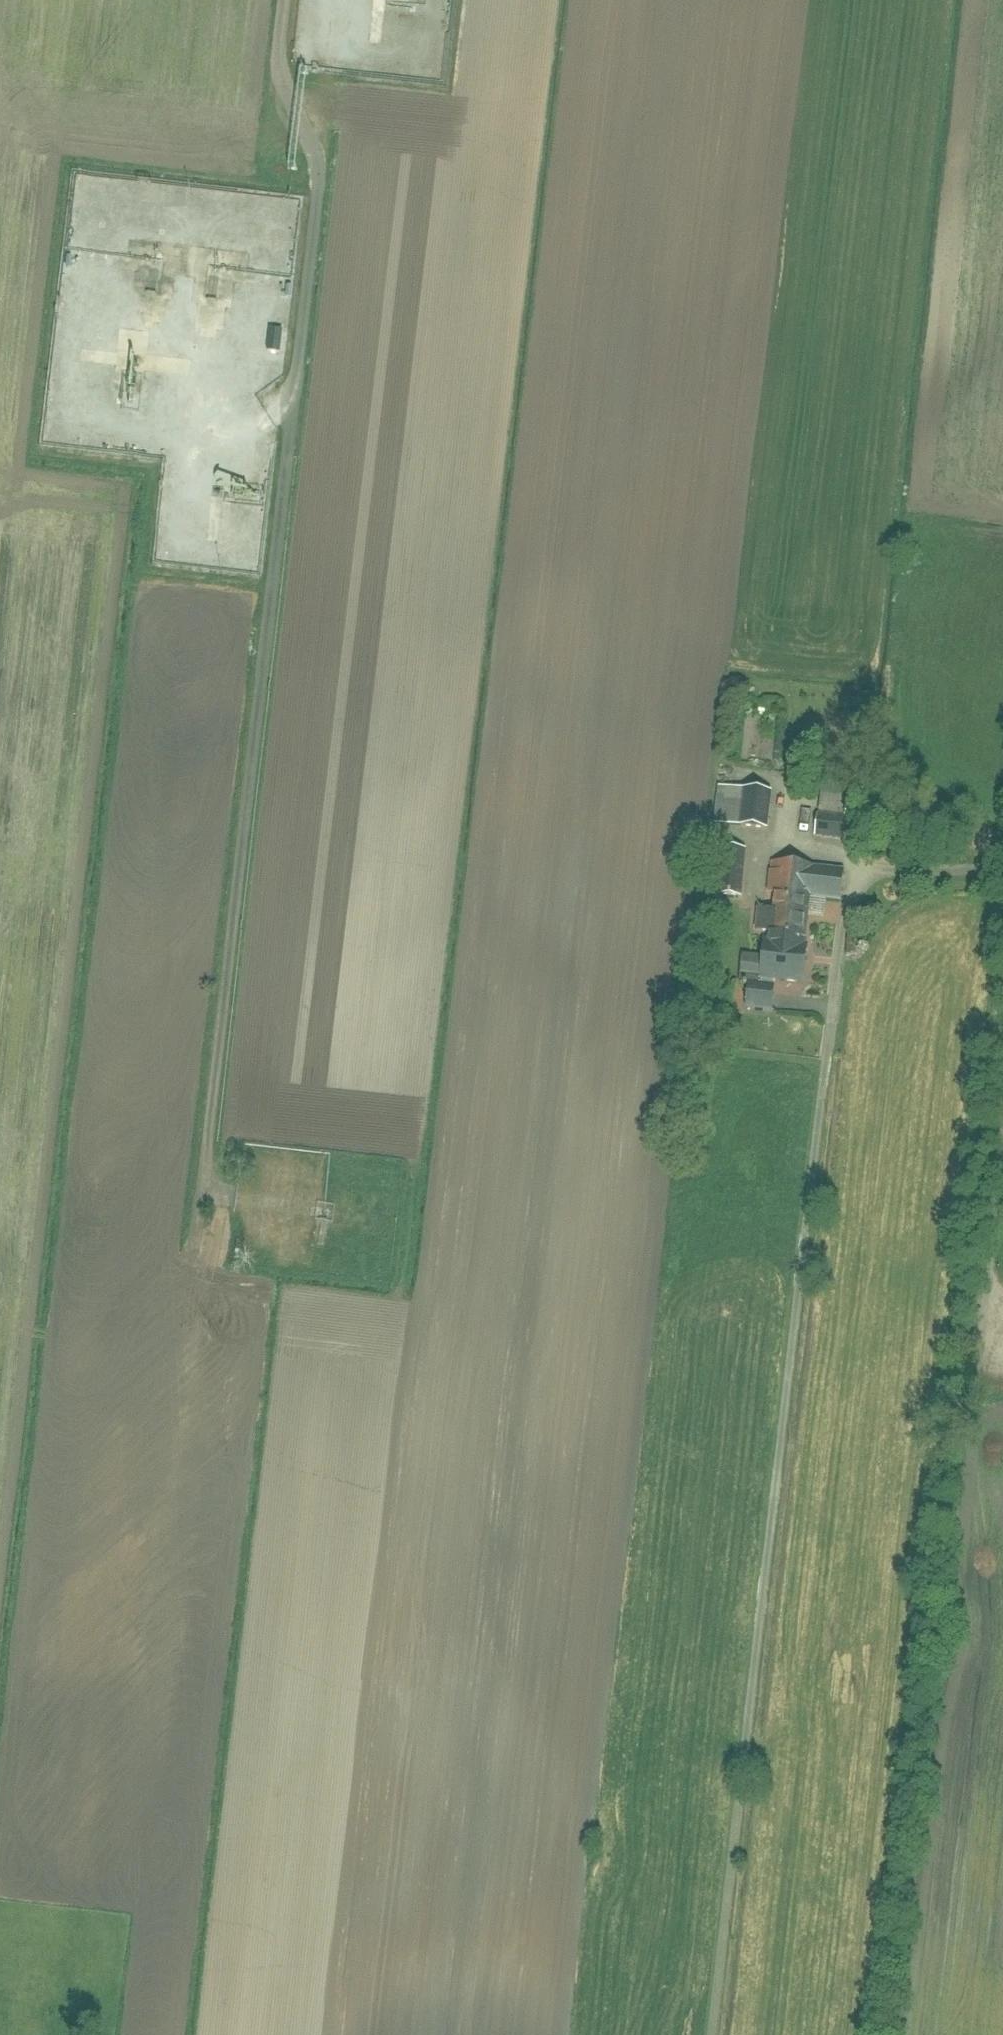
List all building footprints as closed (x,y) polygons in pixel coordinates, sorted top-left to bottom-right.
[(742,803),(722,801),(719,828),(767,834),(774,772),(746,768),(742,803)] [(846,794),(823,791),(819,829),(862,834),(864,815),(844,812),(846,794)] [(842,900),(845,869),(778,861),(765,975),(751,973),(748,996),(777,1000),(779,979),(804,982),(814,897),(842,900)] [(726,863),(723,887),(744,889),(747,865),(726,863)]
